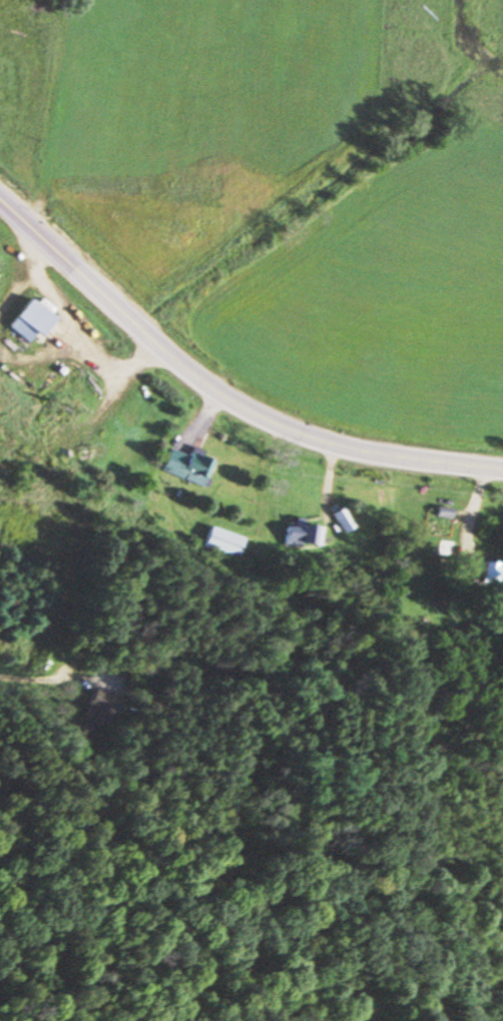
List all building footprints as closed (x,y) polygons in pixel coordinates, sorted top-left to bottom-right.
[(7,328),(30,345),(50,318),(27,301),(7,328)] [(168,450),(160,473),(202,487),(213,455),(191,447),(188,456),(168,450)] [(433,519),(448,519),(448,509),(433,509),(433,519)] [(343,533),(351,528),(339,510),(331,515),(343,533)] [(243,538),(208,527),(201,548),(237,560),(243,538)] [(319,547),(319,527),(282,527),(282,547),(319,547)] [(479,563),(479,586),(502,586),(502,563),(479,563)] [(117,702),(88,690),(76,719),(105,731),(117,702)]
